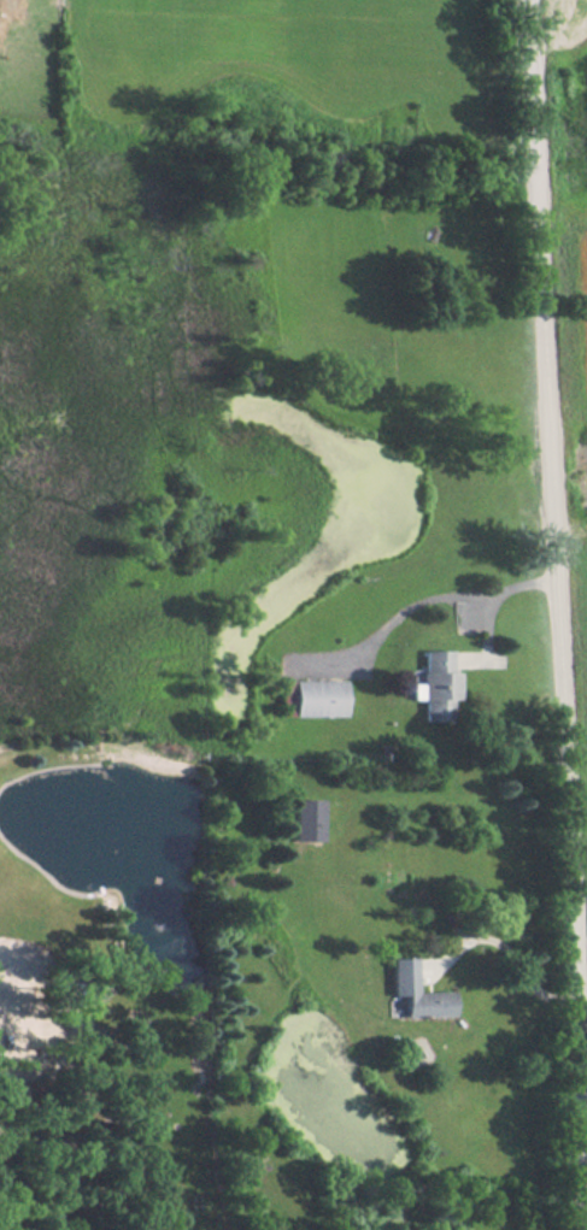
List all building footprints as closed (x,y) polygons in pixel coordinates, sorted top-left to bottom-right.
[(452,698),(452,670),(445,670),(445,649),(416,649),(416,722),(445,722),(445,698),(452,698)] [(276,717),(340,717),(340,681),(276,681),(276,717)] [(316,799),(284,799),(284,840),(316,840),(316,799)] [(445,1016),(445,991),(409,991),(409,958),(383,958),(385,996),(394,996),(394,1017),(445,1016)]
